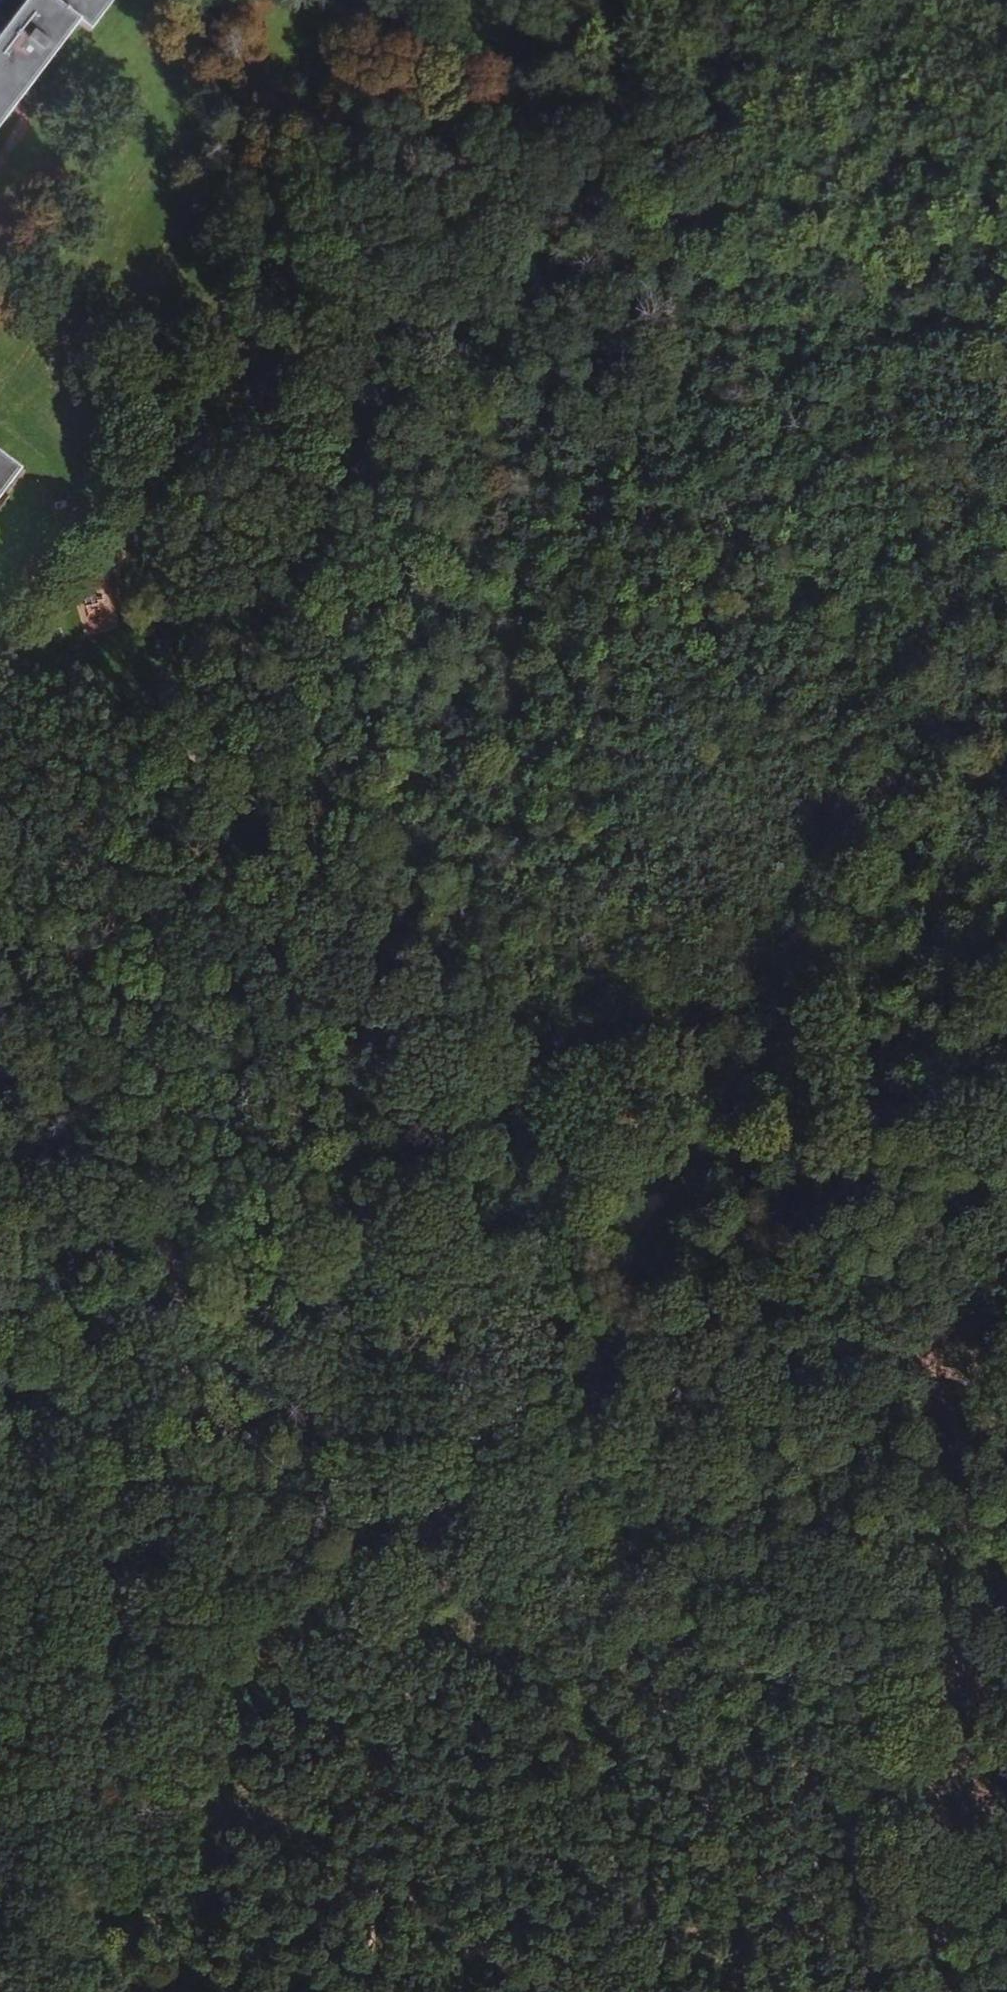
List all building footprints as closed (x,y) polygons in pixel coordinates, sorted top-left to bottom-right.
[(79,23),(90,32),(114,0),(28,0),(0,37),(0,127),(79,23)] [(18,473),(0,459),(0,497),(18,473)]
